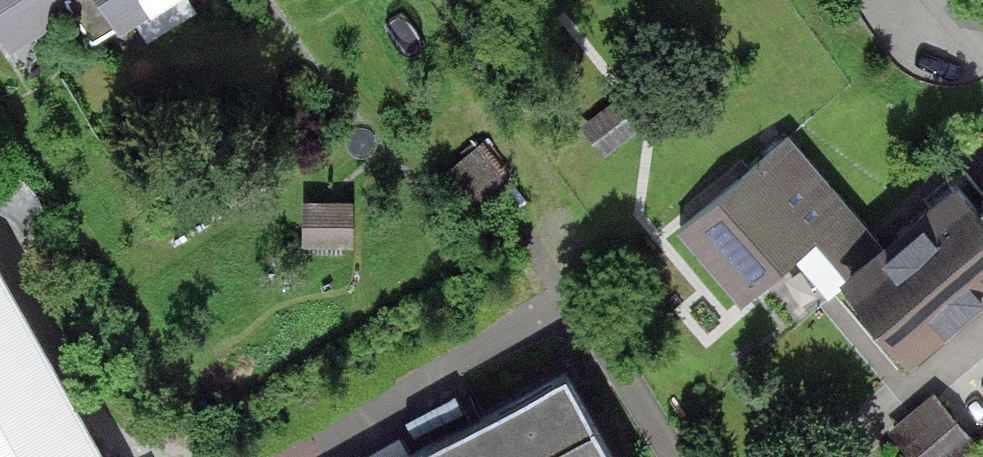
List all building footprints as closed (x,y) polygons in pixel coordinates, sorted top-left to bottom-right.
[(75,5),(71,0),(0,0),(0,27),(11,44),(75,5)] [(75,5),(93,33),(146,0),(71,0),(75,5)] [(602,105),(574,130),(599,158),(627,132),(602,105)] [(738,303),(810,244),(898,350),(982,280),(982,215),(944,169),(865,234),(852,219),(780,132),(671,222),(738,303)] [(478,145),(439,171),(465,210),(504,185),(478,145)] [(349,208),(302,209),(303,248),(349,247),(349,208)] [(0,259),(0,456),(114,456),(0,259)] [(556,360),(379,456),(610,456),(556,360)] [(888,425),(916,456),(957,456),(978,439),(933,387),(888,425)]
